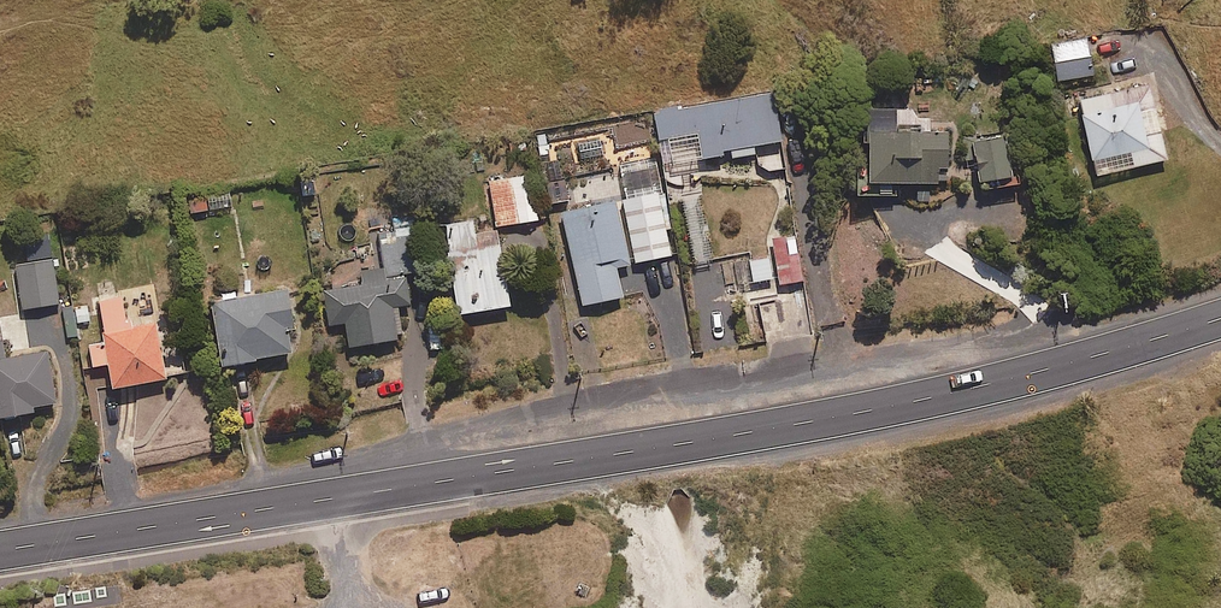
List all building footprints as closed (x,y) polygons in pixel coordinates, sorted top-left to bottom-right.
[(1061,84),(1096,78),(1089,40),(1054,47),(1061,84)] [(1099,179),(1170,163),(1152,87),(1081,103),(1099,179)] [(784,145),(777,96),(658,114),(666,169),(728,160),(727,156),(730,155),(731,162),(758,158),(757,149),(784,145)] [(952,186),(952,172),(950,132),(933,133),(932,120),(918,120),(917,113),(870,115),(872,172),(862,173),(863,199),(897,197),(897,188),(952,186)] [(1014,183),(1008,137),(967,142),(969,159),(978,158),(982,187),(1014,183)] [(497,228),(540,224),(535,175),(492,180),(497,228)] [(196,215),(233,208),(231,193),(194,200),(196,215)] [(618,270),(676,258),(662,194),(564,216),(584,309),(625,300),(618,270)] [(408,275),(421,274),(414,219),(379,223),(385,272),(363,274),(365,288),(334,292),(341,351),(400,344),(396,310),(412,309),(408,275)] [(500,232),(477,235),(475,222),(446,227),(460,318),(512,310),(500,232)] [(783,286),(805,283),(798,238),(776,241),(783,286)] [(774,281),(771,260),(752,263),(755,284),(774,281)] [(24,313),(61,307),(53,262),(16,269),(24,313)] [(290,334),(296,333),(289,292),(212,306),(223,371),(294,358),(290,334)] [(159,326),(128,331),(123,299),(100,303),(107,344),(90,347),(94,370),(110,368),(114,392),(188,380),(183,349),(163,352),(159,326)] [(0,328),(0,423),(36,418),(35,411),(58,408),(50,356),(11,362),(6,327),(0,328)]
